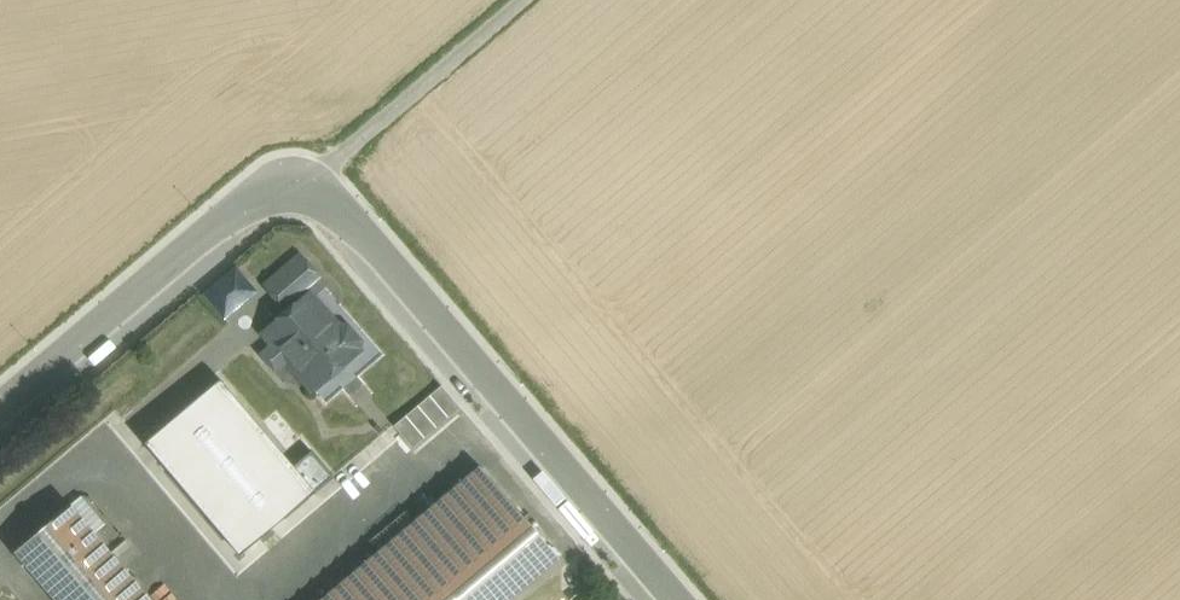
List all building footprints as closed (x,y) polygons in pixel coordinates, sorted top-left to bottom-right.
[(300,256),(265,285),(288,311),(308,294),(310,295),(324,283),(300,256)] [(222,317),(254,287),(229,261),(197,292),(222,317)] [(336,326),(331,330),(322,321),(328,316),(310,295),(308,294),(288,311),(288,312),(264,332),(274,344),(261,355),(274,371),(287,360),(313,390),(358,351),(359,341),(346,326),(336,326)] [(220,380),(144,444),(239,556),(333,477),(311,451),(293,466),(220,380)] [(438,383),(390,423),(410,446),(458,406),(438,383)] [(321,599),(509,599),(558,558),(479,466),(321,599)] [(70,505),(14,552),(54,599),(150,599),(70,505)]
